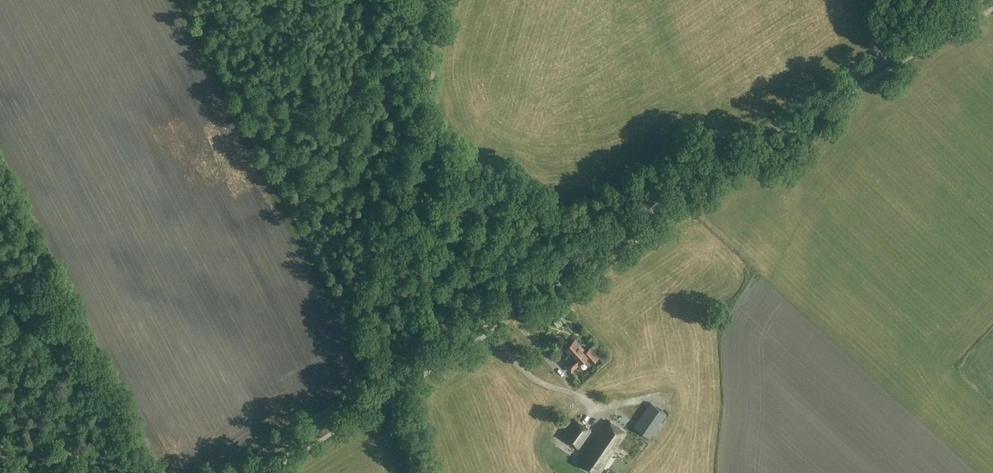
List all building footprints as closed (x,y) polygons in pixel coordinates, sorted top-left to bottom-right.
[(591,364),(599,357),(604,363),(609,359),(596,344),(592,348),(591,348),(586,352),(576,339),(564,348),(578,365),(586,358),(591,364)] [(667,413),(650,402),(633,426),(650,438),(667,413)] [(617,419),(626,426),(630,421),(621,414),(617,419)] [(575,419),(563,437),(579,448),(591,431),(575,419)] [(579,462),(596,472),(599,472),(606,463),(605,463),(626,432),(610,421),(607,425),(605,424),(579,462)]
